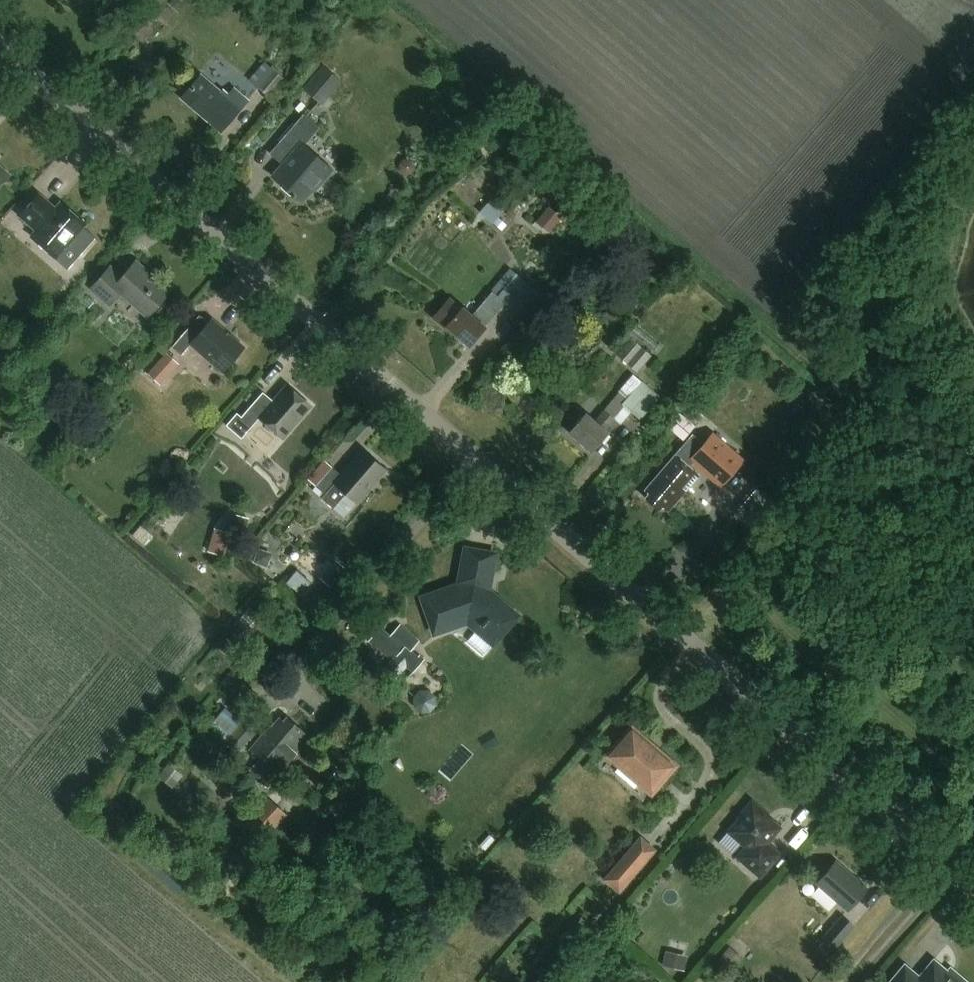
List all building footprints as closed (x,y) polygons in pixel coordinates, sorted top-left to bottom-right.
[(266,95),(282,78),(264,62),(249,79),(266,95)] [(322,65),(302,87),(317,100),(337,78),(322,65)] [(230,83),(220,74),(211,84),(203,76),(183,97),(222,132),(249,102),(234,88),(229,94),(224,89),(230,83)] [(304,113),(270,151),(282,162),(272,173),(302,201),(331,169),(304,145),(320,127),(304,113)] [(37,193),(17,215),(33,229),(28,235),(54,258),(84,223),(58,201),(53,207),(37,193)] [(492,196),(481,209),(494,220),(505,208),(492,196)] [(109,265),(90,287),(109,304),(120,292),(147,315),(168,291),(147,273),(149,271),(135,259),(121,275),(109,265)] [(448,300),(432,320),(444,330),(446,328),(469,348),(486,328),(484,326),(505,301),(515,309),(534,286),(509,265),(490,287),(493,289),(470,316),(461,309),(460,310),(448,300)] [(187,327),(172,345),(181,353),(191,342),(223,369),(243,345),(211,317),(196,334),(187,327)] [(638,371),(651,355),(631,338),(618,354),(638,371)] [(161,385),(180,363),(167,352),(148,373),(161,385)] [(582,415),(568,432),(592,452),(606,435),(603,433),(614,419),(619,423),(630,410),(641,419),(661,396),(642,379),(628,396),(620,389),(602,409),(591,422),(582,415)] [(241,437),(253,423),(261,415),(284,436),(312,403),(289,383),(288,382),(272,399),(263,391),(241,416),(237,412),(227,424),(241,437)] [(683,440),(695,426),(680,413),(668,426),(683,440)] [(745,459),(713,430),(703,442),(688,458),(694,464),(720,487),(745,459)] [(666,513),(698,475),(690,468),(694,464),(688,458),(703,442),(693,434),(644,491),(647,494),(643,499),(658,511),(661,508),(666,513)] [(902,465),(913,452),(904,444),(893,456),(902,465)] [(387,468),(362,447),(340,473),(332,466),(315,486),(324,493),(321,497),(333,507),(345,493),(357,503),(387,468)] [(493,647),(522,615),(492,588),(498,552),(463,545),(456,582),(418,595),(433,636),(466,624),(475,632),(469,640),(485,654),(492,646),(493,647)] [(318,576),(328,584),(343,567),(334,558),(318,576)] [(419,641),(417,639),(400,624),(390,635),(380,627),(368,641),(391,660),(384,668),(397,679),(407,667),(413,673),(425,659),(420,654),(419,656),(411,650),(419,641)] [(433,694),(428,690),(423,690),(417,692),(414,696),(413,702),(416,707),(420,711),(426,711),(431,709),(435,705),(435,699),(433,694)] [(244,744),(254,732),(225,708),(208,728),(227,744),(237,753),(244,744)] [(272,727),(254,751),(280,773),(312,736),(288,718),(285,722),(281,719),(273,728),(272,727)] [(632,730),(610,755),(621,764),(615,771),(634,788),(640,781),(651,790),(673,765),(632,730)] [(169,763),(158,775),(173,788),(183,775),(169,763)] [(288,828),(295,820),(268,797),(248,819),(268,836),(280,821),(288,828)] [(743,813),(727,831),(751,851),(742,861),(760,877),(780,853),(768,842),(781,827),(763,812),(764,810),(752,800),(741,812),(743,813)] [(639,834),(602,878),(618,892),(655,848),(639,834)] [(835,861),(817,882),(848,909),(866,888),(835,861)] [(841,914),(819,939),(833,951),(854,926),(841,914)] [(731,970),(742,958),(730,947),(719,959),(731,970)] [(686,967),(689,953),(667,948),(664,963),(686,967)] [(905,964),(890,981),(960,981),(934,960),(919,977),(905,964)]
